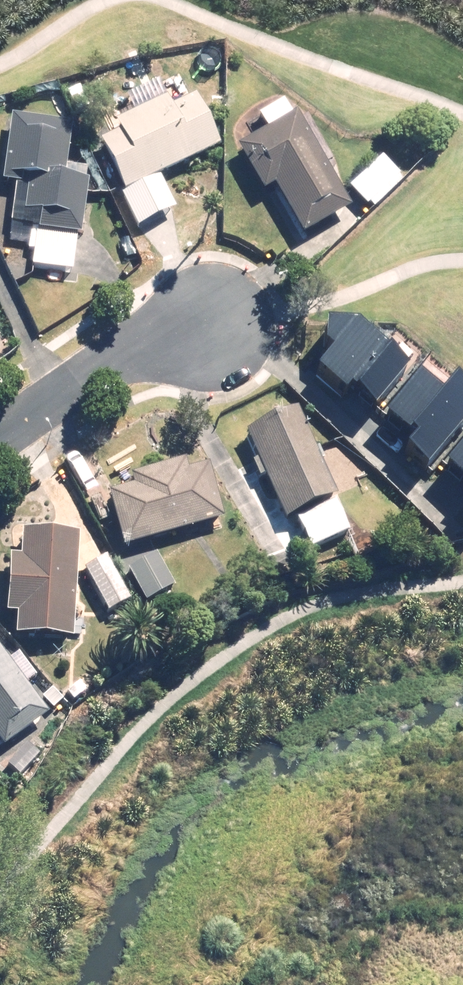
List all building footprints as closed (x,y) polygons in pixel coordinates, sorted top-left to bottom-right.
[(119,132),(101,141),(125,191),(218,146),(193,94),(167,106),(164,99),(115,123),(119,132)] [(262,116),(271,132),(236,152),(262,196),(275,188),(303,236),(350,208),(297,117),(292,120),(283,104),(262,116)] [(10,117),(2,179),(20,181),(15,222),(36,225),(30,267),(76,273),(89,171),(64,168),(70,125),(10,117)] [(383,154),(345,189),(371,216),(408,181),(383,154)] [(159,178),(123,196),(139,228),(175,211),(159,178)] [(303,373),(354,416),(391,372),(322,314),(294,346),(312,361),(303,373)] [(358,429),(407,470),(462,405),(436,383),(424,397),(401,378),(358,429)] [(245,436),(285,524),(339,499),(300,411),(245,436)] [(462,523),(462,429),(462,428),(415,484),(462,523)] [(187,469),(186,464),(127,479),(130,491),(110,497),(123,550),(225,525),(209,464),(187,469)] [(336,504),(297,521),(309,550),(348,532),(336,504)] [(8,559),(4,616),(22,618),(21,639),(70,642),(78,540),(22,536),(20,560),(8,559)] [(157,557),(128,572),(145,606),(175,592),(157,557)] [(105,559),(84,570),(109,617),(130,606),(105,559)] [(2,747),(46,716),(0,650),(0,744),(2,747)]
